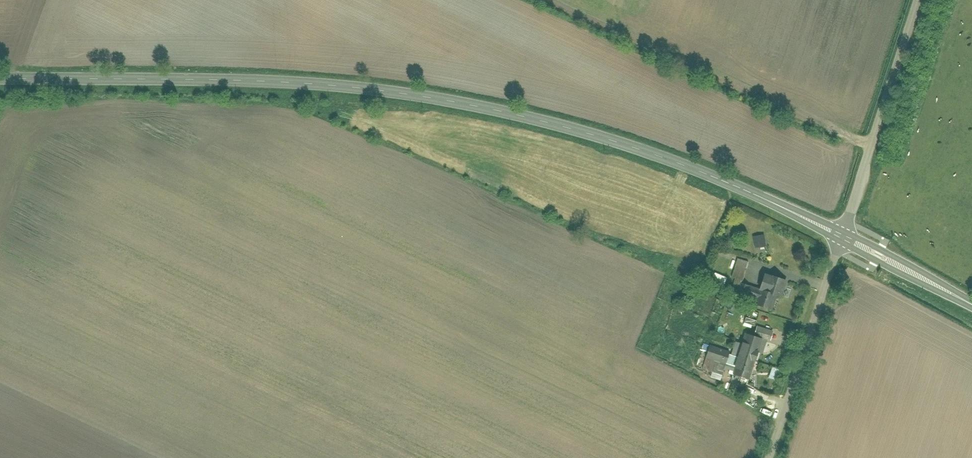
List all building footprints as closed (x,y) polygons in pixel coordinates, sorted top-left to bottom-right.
[(752,238),(755,249),(765,247),(762,236),(752,238)] [(738,260),(731,281),(743,285),(750,264),(738,260)] [(754,291),(761,294),(757,306),(771,311),(776,297),(783,300),(789,281),(768,274),(766,279),(759,277),(754,291)] [(708,280),(704,289),(713,293),(717,283),(708,280)] [(774,331),(761,326),(757,336),(770,341),(774,331)] [(723,367),(730,370),(728,376),(748,382),(761,341),(741,335),(738,344),(730,342),(727,352),(708,346),(701,366),(722,373),(723,367)] [(760,363),(770,367),(777,349),(766,345),(760,363)]
